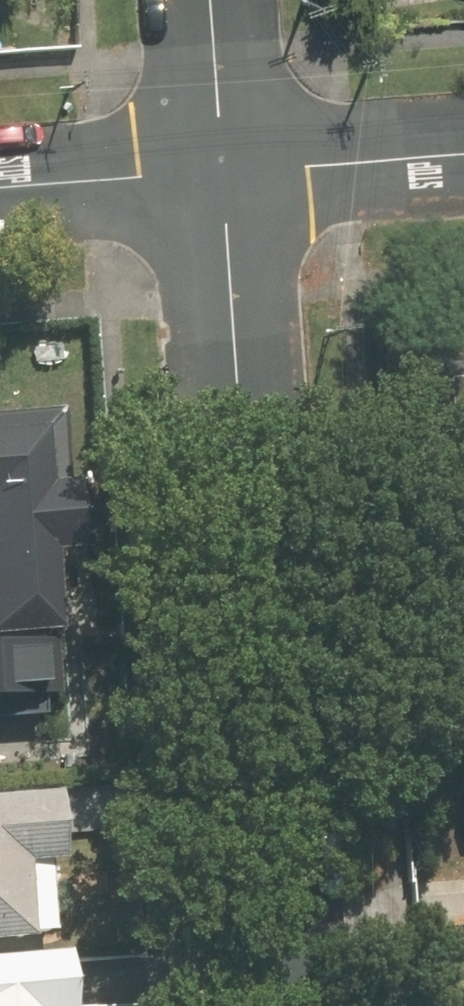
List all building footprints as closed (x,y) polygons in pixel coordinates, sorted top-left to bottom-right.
[(43,634),(47,687),(91,683),(66,406),(19,410),(16,383),(0,385),(0,638),(43,634)] [(463,880),(412,880),(412,917),(463,918),(463,776),(463,880)] [(0,808),(0,938),(51,934),(46,867),(60,866),(55,787),(4,790),(5,807),(0,808)] [(0,957),(0,1005),(86,1005),(86,1001),(61,1002),(58,953),(0,957)]
